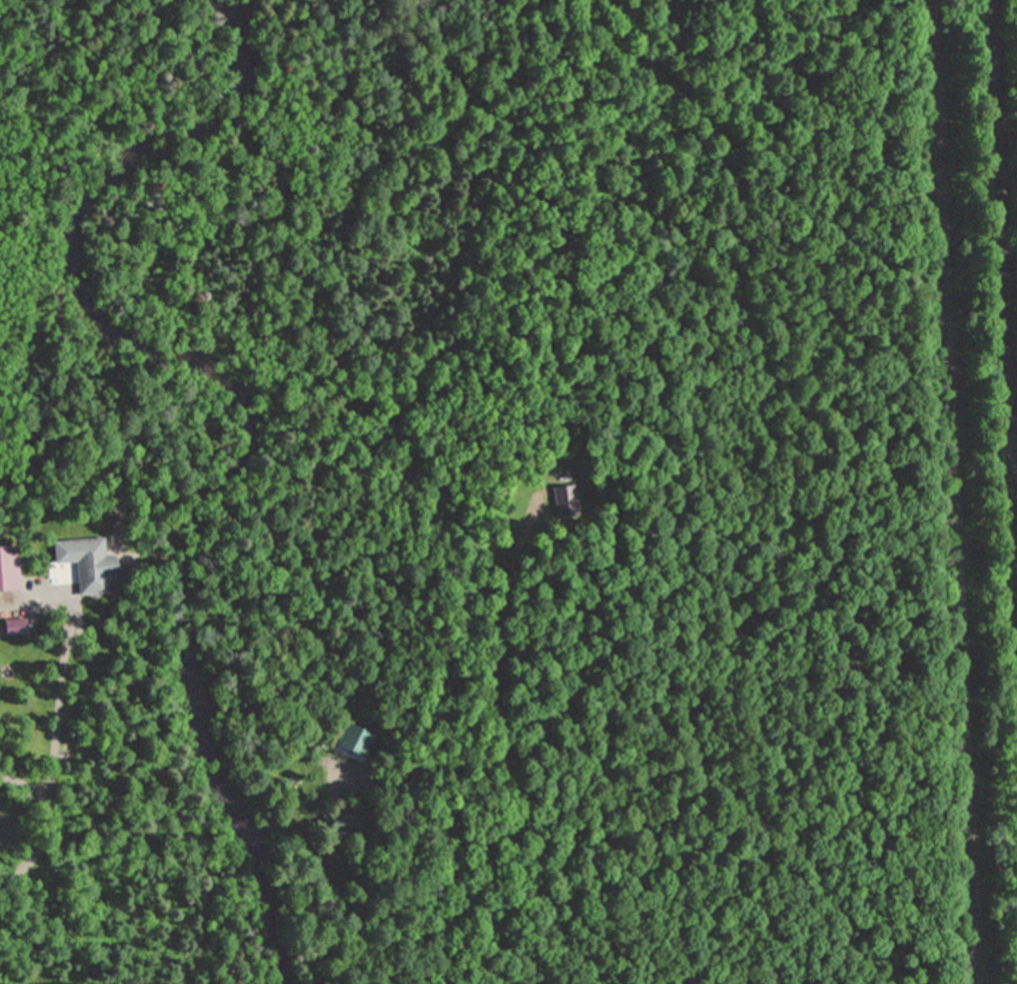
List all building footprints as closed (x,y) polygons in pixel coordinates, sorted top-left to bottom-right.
[(555,483),(555,517),(574,517),(574,483),(555,483)] [(78,594),(109,593),(107,537),(53,539),(54,562),(77,561),(78,594)] [(20,589),(17,544),(0,545),(0,590),(20,589)]
